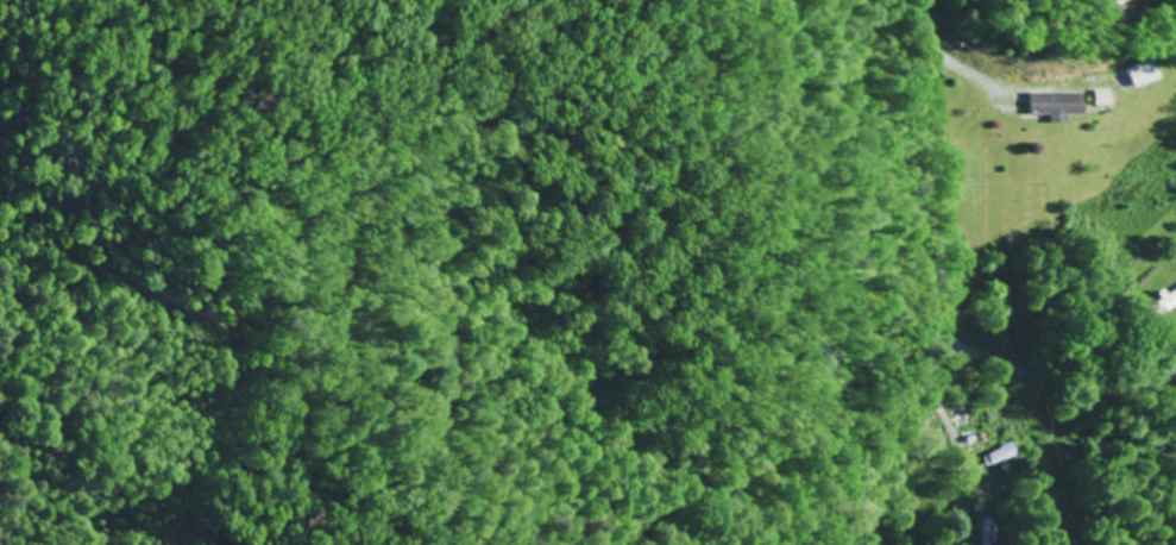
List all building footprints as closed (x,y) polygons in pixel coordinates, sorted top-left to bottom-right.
[(1124,70),(1132,90),(1162,78),(1155,58),(1124,70)] [(1083,113),(1083,91),(1031,91),(1031,113),(1052,113),(1052,121),(1066,121),(1066,113),(1083,113)] [(1156,315),(1175,304),(1175,288),(1149,303),(1156,315)] [(983,458),(989,469),(1017,454),(1011,442),(983,458)] [(998,520),(984,518),(980,544),(994,544),(998,520)]
